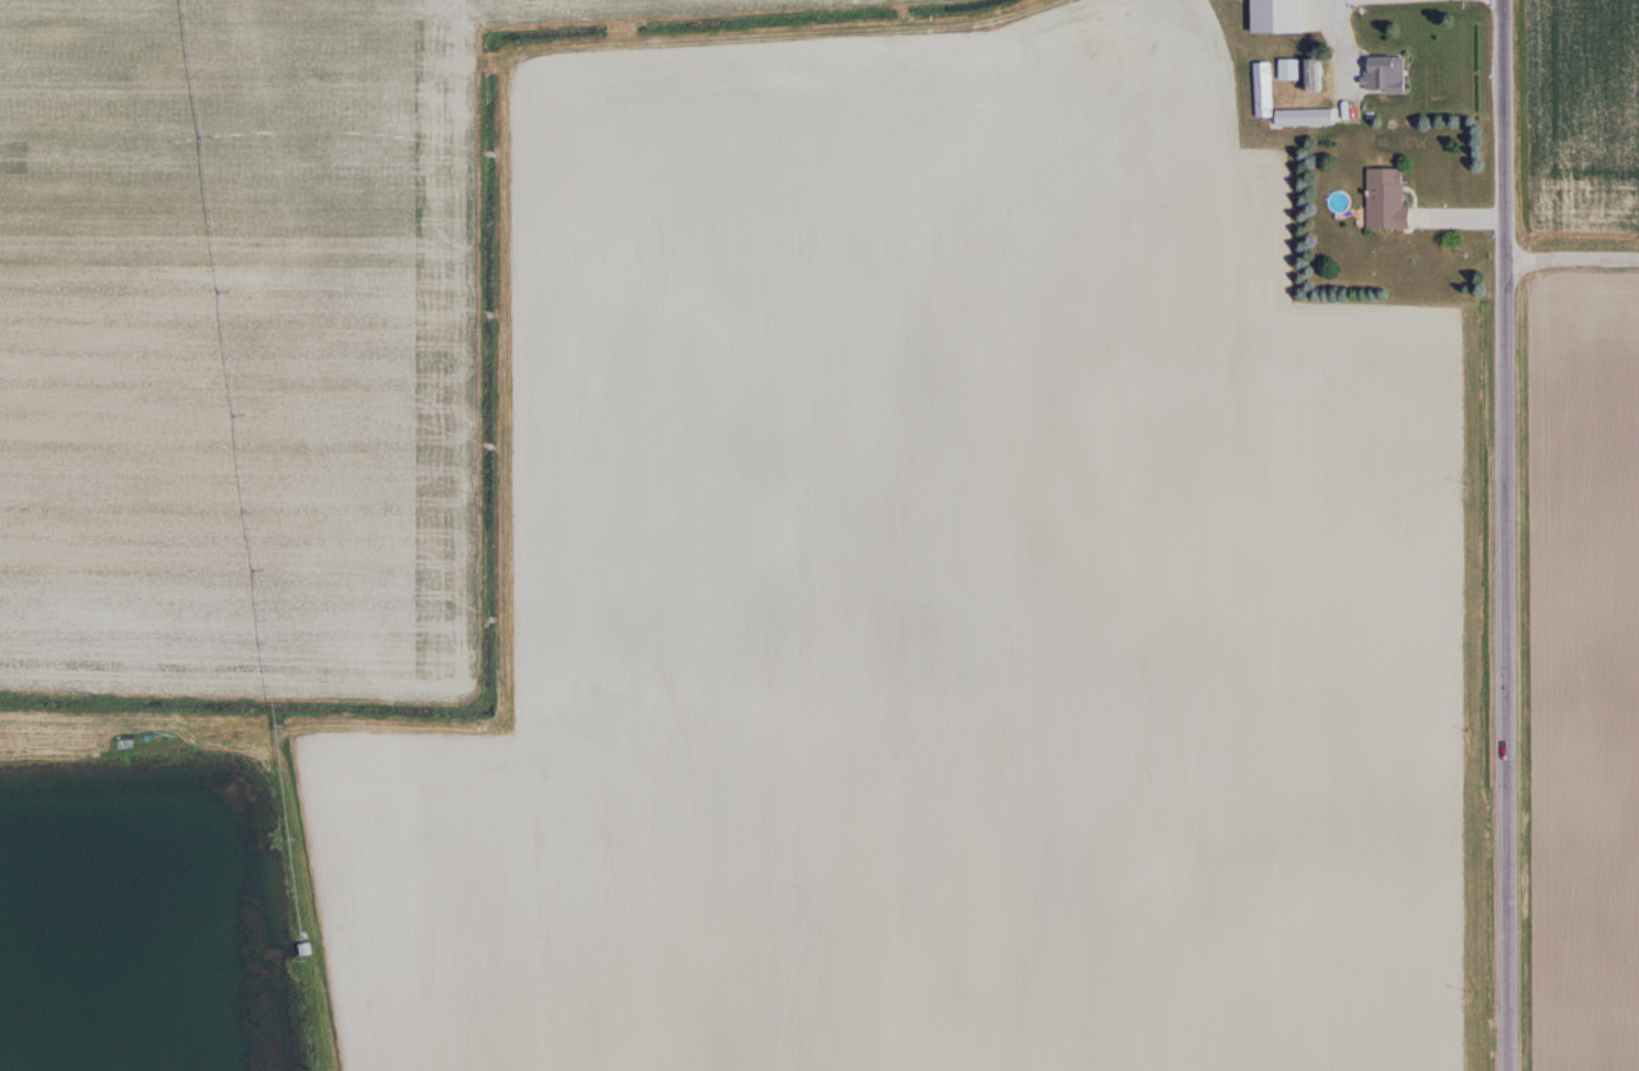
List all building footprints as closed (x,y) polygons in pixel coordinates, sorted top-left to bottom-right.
[(1302,33),(1302,0),(1253,0),(1253,33),(1302,33)] [(1372,58),(1372,90),(1396,90),(1396,58),(1372,58)] [(1281,81),(1301,81),(1301,59),(1281,59),(1281,81)] [(1323,92),(1323,59),(1305,59),(1305,92),(1323,92)] [(1256,118),(1273,118),(1273,63),(1256,63),(1256,118)] [(1277,126),(1334,126),(1334,110),(1277,110),(1277,126)] [(1370,169),(1370,230),(1407,230),(1407,169),(1370,169)]
